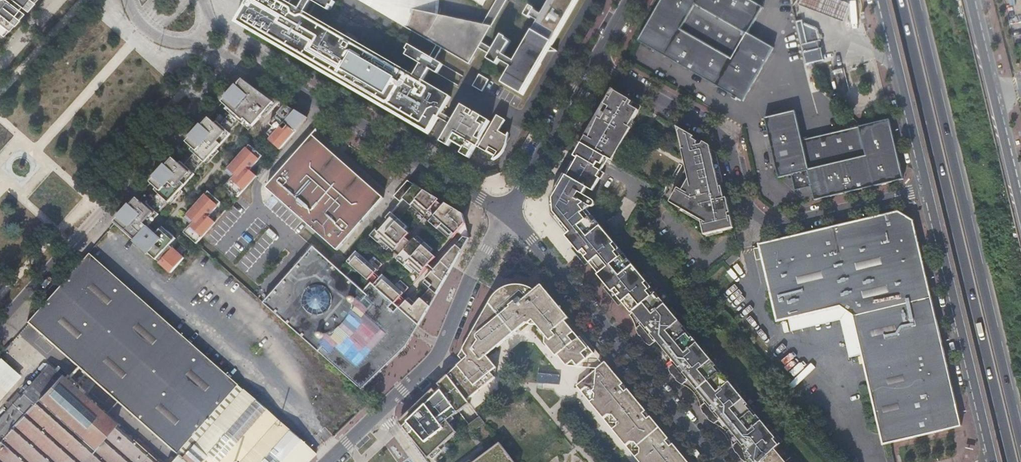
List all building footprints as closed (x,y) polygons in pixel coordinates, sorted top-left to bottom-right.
[(1,26),(7,30),(12,24),(7,20),(11,16),(11,15),(17,19),(22,13),(17,9),(19,6),(25,10),(27,7),(22,4),(25,0),(0,0),(0,27),(1,26)] [(245,6),(247,7),(238,22),(428,132),(437,117),(439,118),(441,113),(451,97),(423,81),(414,76),(305,13),(312,1),(330,11),(335,2),(332,0),(248,0),(245,6)] [(542,15),(538,21),(514,62),(503,56),(511,41),(502,35),(494,50),(482,43),(492,27),(483,25),(437,15),(438,8),(439,2),(439,0),(358,0),(437,45),(442,49),(470,65),(479,49),(491,55),(488,60),(497,65),(500,60),(511,67),(502,83),(514,90),(515,89),(523,93),(540,63),(525,55),(534,38),(537,40),(549,47),(577,0),(550,0),(542,15)] [(483,25),(492,27),(507,0),(497,0),(483,25)] [(738,97),(743,100),(774,47),(748,32),(763,6),(753,0),(661,0),(638,40),(734,95),(732,97),(736,99),(738,97)] [(847,22),(853,3),(842,0),(804,0),(801,7),(847,22)] [(531,7),(525,16),(530,19),(531,17),(535,11),(535,9),(531,7)] [(542,15),(535,11),(531,17),(538,21),(542,15)] [(12,24),(17,19),(11,15),(11,16),(7,20),(12,24)] [(799,23),(804,64),(825,62),(823,50),(817,50),(816,41),(810,42),(809,29),(805,30),(804,22),(799,23)] [(549,47),(537,40),(531,51),(557,51),(549,47)] [(410,45),(404,55),(421,64),(429,69),(438,74),(443,65),(435,60),(430,57),(410,45)] [(437,45),(430,57),(435,60),(442,49),(437,45)] [(429,69),(421,64),(414,76),(423,81),(429,69)] [(479,74),(473,86),(482,91),(489,80),(479,74)] [(845,80),(836,83),(840,94),(849,91),(845,80)] [(170,272),(184,258),(170,245),(176,238),(163,226),(157,231),(148,223),(169,200),(173,203),(183,192),(179,188),(205,160),(209,163),(219,152),(216,148),(242,120),(246,124),(253,115),(254,116),(255,115),(260,119),(271,107),(265,101),(268,96),(257,90),(255,92),(242,81),(222,103),(228,108),(227,110),(230,113),(220,125),(217,121),(215,123),(209,118),(187,142),(193,148),(191,150),(194,153),(184,165),(181,161),(179,163),(173,158),(151,183),(157,188),(155,190),(159,194),(148,205),(145,201),(143,203),(137,198),(115,221),(124,228),(123,229),(170,272)] [(611,98),(609,97),(604,105),(610,108),(606,114),(602,112),(601,113),(599,118),(597,117),(582,142),(613,160),(632,127),(630,126),(638,112),(641,106),(615,91),(611,98)] [(452,125),(442,143),(449,147),(453,141),(465,148),(462,154),(469,158),(476,146),(487,152),(488,151),(495,156),(493,160),(493,161),(498,157),(501,155),(503,152),(505,149),(507,145),(509,137),(509,134),(509,133),(507,136),(499,131),(506,121),(498,116),(489,130),(486,129),(491,122),(477,114),(474,118),(472,117),(475,112),(463,106),(454,121),(452,125)] [(279,151),(306,119),(294,112),(291,116),(284,109),(270,125),(272,127),(266,135),(271,139),(268,142),(279,151)] [(904,179),(889,119),(862,125),(849,128),(842,130),(802,139),(795,110),(765,117),(768,130),(764,131),(765,136),(769,135),(778,177),(793,174),(795,181),(797,182),(795,186),(799,189),(802,185),(804,186),(811,184),(815,199),(904,179)] [(454,121),(441,113),(439,118),(452,125),(454,121)] [(840,123),(842,130),(849,128),(847,121),(840,123)] [(734,228),(731,216),(729,217),(728,213),(725,213),(723,203),(718,183),(723,182),(716,153),(716,152),(692,139),(694,136),(677,127),(684,155),(692,160),(686,171),(681,180),(682,181),(678,188),(677,190),(669,202),(700,220),(704,235),(734,228)] [(313,135),(266,188),(307,224),(337,251),(384,198),(313,135)] [(578,159),(577,159),(599,181),(600,179),(601,179),(605,173),(601,171),(609,159),(613,161),(613,160),(582,142),(574,156),(578,159)] [(255,178),(256,176),(250,170),(263,156),(250,146),(227,172),(235,179),(227,188),(238,197),(255,178)] [(667,184),(677,190),(678,188),(682,181),(681,180),(686,171),(692,160),(684,155),(670,180),(667,184)] [(634,312),(656,293),(587,209),(590,207),(592,207),(594,206),(595,204),(595,202),(595,201),(584,195),(588,188),(593,191),(599,181),(577,159),(575,163),(568,176),(564,174),(561,180),(550,198),(552,214),(569,234),(567,235),(575,244),(590,262),(607,283),(623,303),(632,313),(634,312)] [(575,163),(572,161),(564,174),(568,176),(575,163)] [(394,196),(400,202),(415,185),(408,180),(394,196)] [(729,217),(731,216),(730,213),(727,199),(723,182),(718,183),(723,203),(725,213),(728,213),(729,217)] [(415,185),(403,199),(424,217),(425,217),(437,203),(440,200),(415,185)] [(203,237),(215,223),(209,217),(221,203),(209,192),(186,218),(194,226),(186,234),(197,244),(203,237)] [(437,203),(425,217),(430,222),(436,215),(442,208),(437,203)] [(463,214),(446,203),(436,215),(430,222),(448,238),(456,229),(459,232),(466,224),(463,214)] [(407,227),(391,212),(386,218),(389,221),(379,232),(376,230),(371,236),(387,250),(389,247),(394,251),(406,238),(410,234),(405,229),(407,227)] [(855,316),(933,298),(933,297),(915,222),(900,213),(834,228),(835,235),(823,238),(821,231),(760,245),(778,322),(789,319),(839,308),(855,316)] [(834,228),(821,231),(823,238),(835,235),(834,228)] [(400,256),(397,259),(413,273),(415,270),(420,274),(436,257),(431,253),(434,250),(418,236),(411,243),(400,256)] [(406,238),(394,251),(400,256),(411,243),(406,238)] [(590,262),(575,244),(571,248),(585,265),(590,262)] [(340,270),(314,247),(269,298),(266,296),(261,301),(319,351),(363,390),(407,346),(413,335),(419,326),(400,309),(397,307),(373,286),(371,284),(364,292),(347,277),(340,270)] [(347,277),(354,269),(371,284),(375,278),(372,276),(382,265),(374,257),(369,263),(356,252),(340,270),(347,277)] [(738,253),(729,261),(733,266),(742,258),(738,253)] [(179,458),(240,389),(87,254),(27,322),(179,458)] [(409,299),(400,309),(419,326),(458,258),(453,254),(444,264),(441,262),(423,283),(429,289),(416,304),(409,299)] [(382,275),(373,286),(397,307),(403,301),(400,298),(408,288),(400,281),(395,286),(382,275)] [(458,366),(448,374),(464,395),(476,387),(475,386),(480,382),(481,383),(493,374),(489,369),(495,364),(486,351),(497,343),(498,344),(517,330),(524,324),(528,325),(534,320),(537,324),(535,326),(544,337),(544,338),(544,343),(551,351),(552,350),(557,356),(566,366),(572,361),(576,367),(593,353),(579,336),(578,337),(564,321),(569,317),(541,285),(535,290),(532,288),(530,286),(527,285),(523,284),(518,283),(514,283),(509,285),(504,287),(499,290),(496,293),(494,296),(459,356),(463,361),(465,363),(459,366),(458,366)] [(623,303),(607,283),(603,287),(619,306),(623,303)] [(639,324),(634,328),(637,333),(640,332),(641,333),(667,306),(656,293),(634,312),(637,318),(638,317),(642,321),(639,324)] [(963,427),(933,298),(855,316),(863,355),(867,374),(884,445),(963,427)] [(667,306),(641,333),(645,338),(643,339),(646,342),(650,345),(654,341),(657,339),(660,343),(680,322),(667,306)] [(839,308),(789,319),(792,331),(843,320),(851,358),(863,355),(855,316),(839,308)] [(696,341),(680,322),(660,343),(659,345),(661,348),(664,352),(669,357),(671,356),(674,361),(671,363),(668,367),(668,368),(672,364),(685,352),(690,347),(696,341)] [(706,353),(696,341),(690,347),(685,352),(672,364),(668,368),(670,372),(672,371),(677,377),(675,379),(678,381),(683,376),(691,368),(696,363),(701,358),(706,353)] [(683,376),(678,381),(680,383),(682,384),(686,381),(689,378),(693,383),(691,384),(692,386),(694,388),(698,385),(702,381),(716,366),(706,353),(701,358),(696,363),(691,368),(683,376)] [(0,359),(0,399),(20,376),(0,359)] [(606,361),(599,367),(590,367),(590,374),(577,385),(582,391),(586,387),(588,387),(591,387),(596,393),(595,396),(595,398),(590,401),(595,407),(597,405),(601,410),(599,411),(604,418),(608,414),(611,414),(613,414),(618,420),(617,422),(617,425),(613,428),(617,434),(619,432),(623,437),(621,438),(626,444),(630,440),(632,440),(635,440),(640,446),(639,449),(639,451),(635,455),(640,461),(642,459),(644,461),(690,461),(606,361)] [(60,374),(48,364),(0,417),(0,440),(60,374)] [(700,406),(702,411),(705,410),(710,416),(708,418),(710,420),(714,423),(718,420),(721,417),(725,422),(724,423),(725,426),(730,432),(733,435),(734,436),(736,435),(739,439),(736,442),(732,445),(733,449),(734,450),(737,449),(737,450),(764,424),(716,366),(702,381),(698,385),(694,388),(701,396),(703,395),(707,400),(704,402),(700,406)] [(539,372),(538,384),(560,385),(560,373),(539,372)] [(60,374),(0,440),(0,461),(158,461),(60,374)] [(464,395),(448,374),(399,421),(429,458),(458,430),(447,418),(451,415),(452,416),(470,403),(464,395)] [(272,416),(241,388),(240,389),(179,458),(184,461),(231,461),(272,416)] [(479,415),(468,423),(473,430),(484,422),(479,415)] [(316,455),(272,416),(231,461),(309,461),(316,455)] [(737,450),(742,455),(740,457),(744,460),(747,461),(761,461),(775,448),(780,443),(764,424),(737,450)] [(473,461),(515,461),(499,442),(473,461)] [(761,461),(786,461),(775,448),(761,461)]
